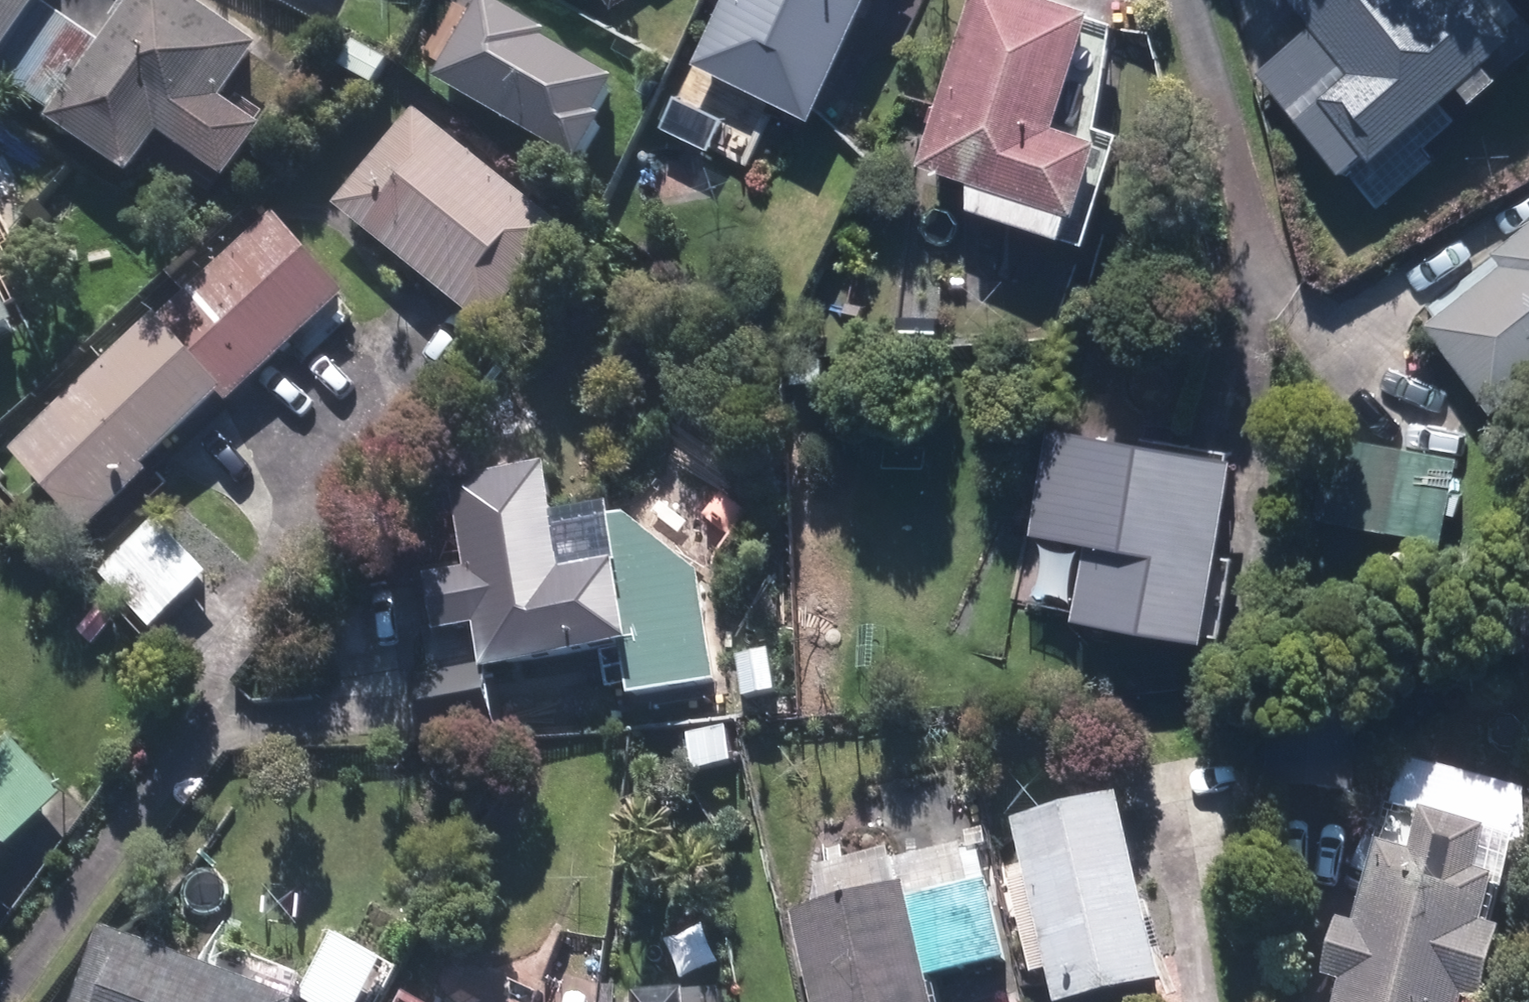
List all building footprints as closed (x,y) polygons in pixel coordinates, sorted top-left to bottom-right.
[(55,120),(47,132),(127,185),(159,137),(232,185),(266,134),(224,107),(262,50),(186,0),(134,0),(101,50),(38,8),(43,0),(0,0),(0,83),(55,120)] [(773,109),(811,127),(870,0),(722,0),(702,42),(663,127),(746,167),(773,109)] [(1097,133),(1110,27),(1092,21),(1094,13),(1053,0),(971,0),(919,168),(976,186),(968,214),(1081,249),(1115,139),(1097,133)] [(1457,89),(1469,104),(1527,57),(1497,20),(1481,0),(1284,0),(1312,33),(1258,77),(1374,221),(1444,164),(1426,143),(1447,126),(1433,108),(1457,89)] [(618,95),(546,56),(555,41),(481,1),(466,28),(433,90),(578,168),(618,95)] [(569,238),(413,111),(330,213),(486,340),(569,238)] [(346,296),(275,218),(10,459),(81,537),(346,296)] [(1487,257),(1499,273),(1422,332),(1487,415),(1528,383),(1528,224),(1487,257)] [(16,334),(0,300),(0,341),(16,334)] [(1041,430),(1024,541),(1038,543),(1030,594),(1074,601),(1070,627),(1204,648),(1233,459),(1041,430)] [(1324,439),(1310,526),(1437,546),(1450,458),(1324,439)] [(710,580),(622,520),(603,522),(610,575),(561,582),(547,477),(457,489),(469,580),(430,585),(438,641),(477,636),(481,669),(412,678),(421,743),(505,732),(498,679),(618,662),(624,700),(725,687),(710,580)] [(152,531),(101,579),(153,634),(204,586),(152,531)] [(778,649),(737,656),(745,708),(787,702),(778,649)] [(1273,711),(1267,798),(1350,804),(1356,717),(1273,711)] [(734,728),(683,734),(688,778),(739,773),(734,728)] [(1046,978),(1052,1001),(1116,1001),(1167,990),(1124,812),(1012,839),(1025,890),(1011,893),(1032,981),(1046,978)] [(1343,998),(1342,1001),(1478,1001),(1494,939),(1481,936),(1503,848),(1388,819),(1360,931),(1339,926),(1322,992),(1343,998)] [(987,878),(793,923),(811,1001),(932,1001),(928,988),(1008,970),(987,878)] [(307,983),(221,952),(211,980),(101,939),(77,1001),(300,1001),(307,983)] [(630,1001),(722,1001),(721,989),(630,995),(630,1001)]
